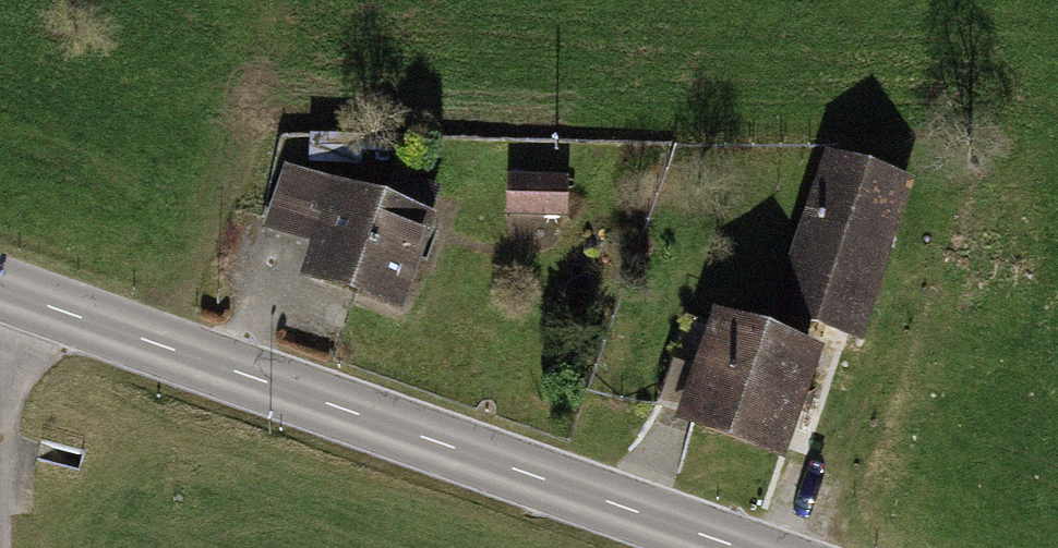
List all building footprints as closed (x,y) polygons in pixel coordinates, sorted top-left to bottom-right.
[(915,194),(827,164),(776,318),(863,347),(915,194)] [(397,330),(442,202),(389,183),(379,211),(282,177),(260,239),(306,255),(292,293),(397,330)] [(574,187),(510,183),(508,225),(571,229),(574,187)] [(818,365),(707,328),(670,439),(780,476),(818,365)]
